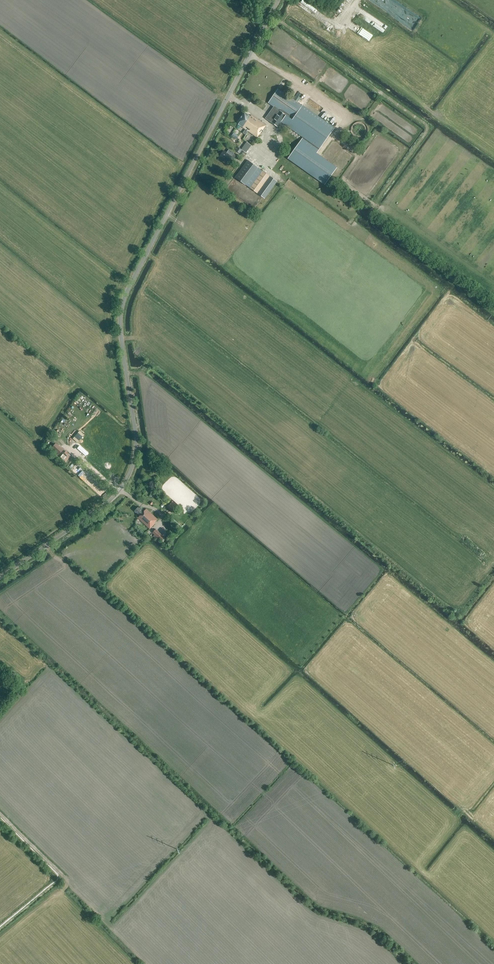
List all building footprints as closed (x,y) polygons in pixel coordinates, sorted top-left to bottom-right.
[(302,106),(283,92),(279,89),(269,103),(274,106),(266,118),(278,127),(281,122),(303,137),(288,158),(325,185),(337,168),(317,153),(335,128),(303,105),(302,106)] [(250,116),(245,112),(239,120),(241,121),(238,124),(257,138),(266,125),(251,115),(250,116)] [(246,153),(252,146),(247,142),(241,150),(246,153)] [(229,155),(224,151),(219,157),(227,163),(231,158),(233,160),(236,156),(231,152),(229,155)] [(245,185),(258,168),(247,160),(235,177),(245,185)] [(250,188),(263,171),(258,168),(245,185),(250,188)] [(263,171),(250,188),(265,199),(277,182),(263,171)] [(59,455),(63,450),(56,443),(52,447),(56,451),(56,452),(59,455)] [(65,463),(71,456),(66,451),(59,458),(65,463)] [(172,512),(176,508),(170,504),(167,507),(172,512)] [(144,511),(140,507),(139,508),(138,507),(135,511),(140,516),(138,518),(150,529),(155,524),(154,523),(158,519),(146,509),(144,511)] [(161,541),(165,537),(156,529),(153,533),(158,538),(161,541)]
